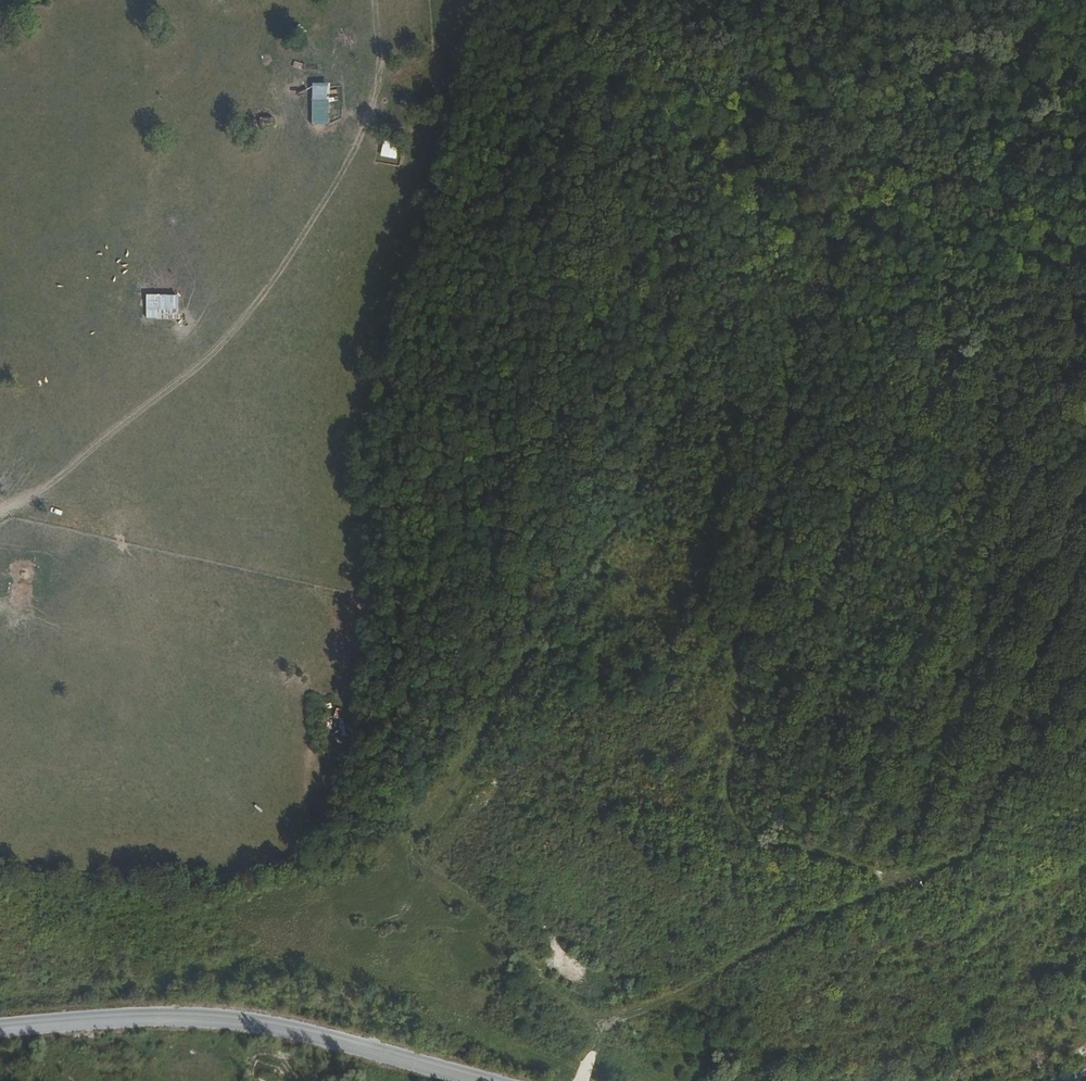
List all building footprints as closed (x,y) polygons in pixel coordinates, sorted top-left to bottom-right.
[(312,125),(328,125),(328,97),(311,97),(312,125)] [(178,319),(177,294),(156,295),(157,320),(178,319)]
